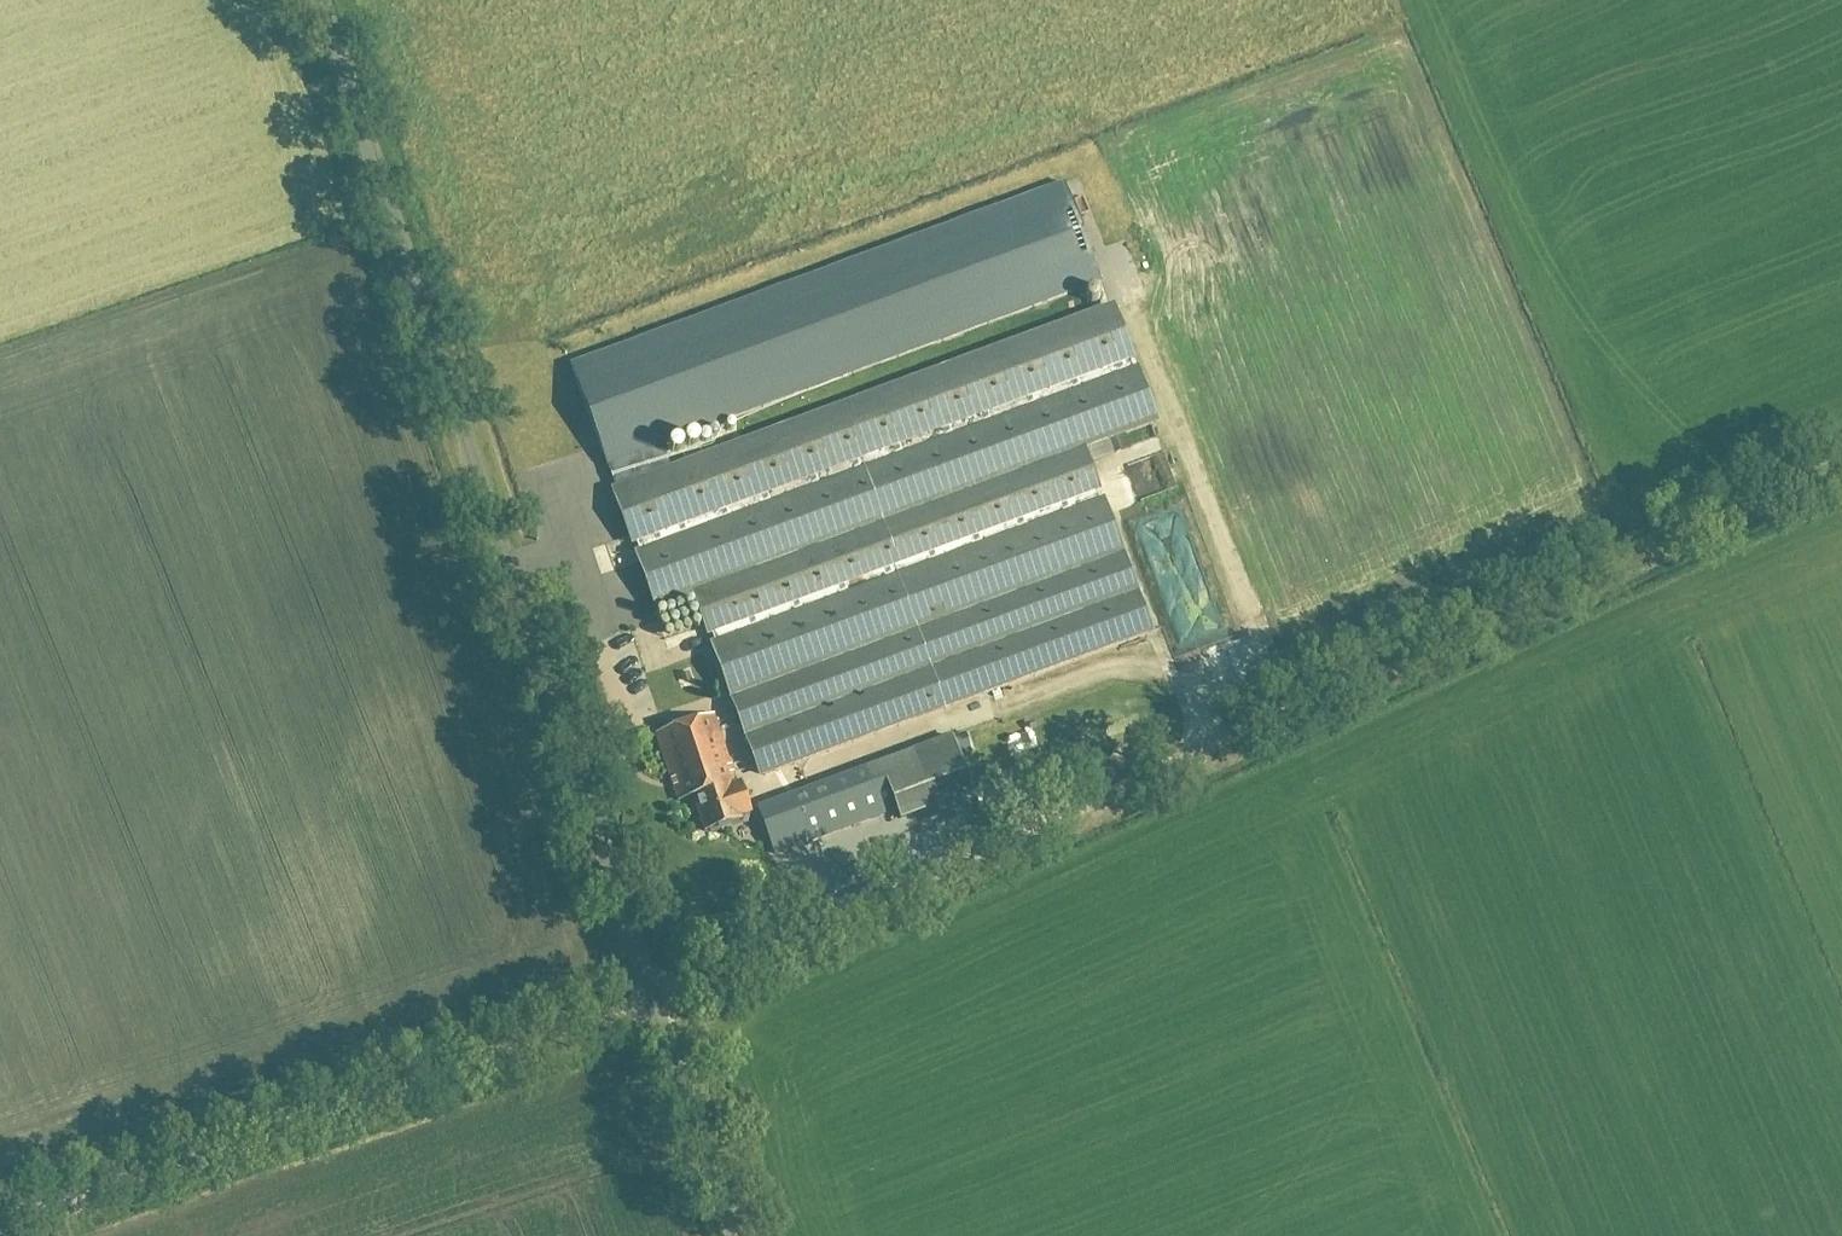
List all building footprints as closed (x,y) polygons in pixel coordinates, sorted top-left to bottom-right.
[(572,364),(617,488),(671,469),(663,446),(1103,287),(1067,186),(572,364)] [(671,469),(617,488),(659,607),(696,593),(763,777),(1148,638),(1082,454),(1155,428),(1112,309),(671,469)] [(1109,509),(1139,502),(1127,449),(1097,456),(1109,509)] [(604,555),(611,575),(623,572),(616,552),(604,555)] [(677,801),(690,796),(702,832),(740,820),(739,817),(749,813),(738,782),(734,783),(712,717),(655,735),(677,801)] [(774,856),(895,810),(899,819),(971,792),(950,737),(757,810),(774,856)]
